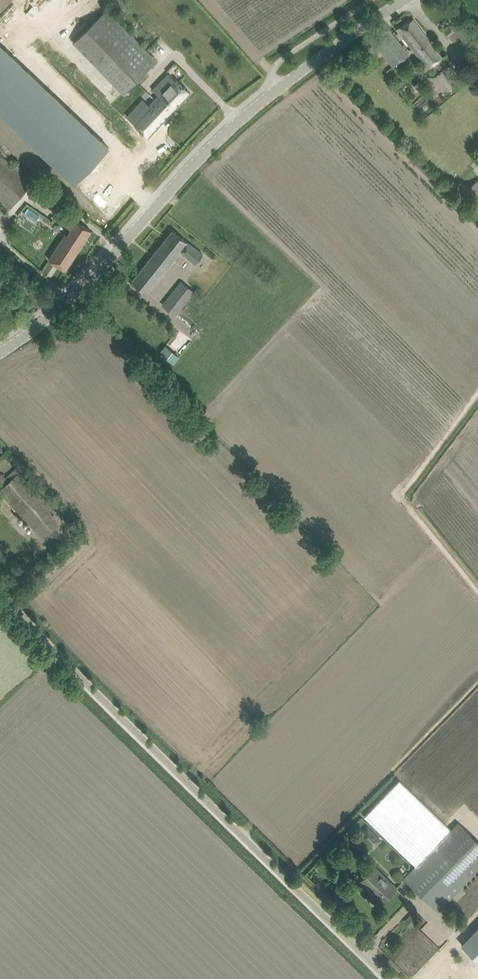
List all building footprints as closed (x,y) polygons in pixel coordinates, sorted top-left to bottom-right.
[(107,8),(73,42),(122,93),(157,59),(107,8)] [(449,24),(455,32),(467,48),(477,41),(459,17),(449,24)] [(413,20),(396,29),(428,68),(430,66),(431,67),(442,57),(413,20)] [(409,53),(388,27),(365,44),(374,55),(381,50),(394,66),(401,61),(409,53)] [(76,184),(108,146),(0,54),(0,119),(76,184)] [(135,108),(127,117),(140,129),(140,130),(142,133),(143,132),(148,137),(190,93),(175,79),(168,73),(161,81),(166,85),(157,95),(148,104),(141,113),(135,108)] [(419,83),(414,87),(420,93),(424,89),(419,83)] [(10,208),(32,183),(0,156),(0,199),(10,208)] [(477,207),(477,180),(464,192),(477,207)] [(49,259),(57,264),(65,270),(91,230),(83,225),(70,217),(65,226),(71,230),(67,235),(65,234),(49,259)] [(132,281),(140,287),(147,293),(180,251),(196,264),(203,254),(173,230),(132,281)] [(181,280),(162,304),(175,315),(195,291),(181,280)] [(173,336),(159,351),(173,364),(187,348),(173,336)] [(2,488),(0,490),(0,492),(53,550),(74,531),(16,467),(6,476),(2,473),(0,475),(0,485),(2,488)] [(365,817),(416,866),(411,871),(404,878),(438,911),(445,903),(471,876),(477,869),(477,841),(457,821),(450,829),(445,824),(400,780),(391,789),(365,817)] [(367,826),(358,835),(372,849),(381,840),(367,826)] [(375,866),(362,880),(371,889),(369,891),(381,903),(389,895),(391,895),(394,893),(393,890),(394,890),(388,884),(390,882),(375,866)] [(462,945),(477,961),(477,928),(462,945)]
